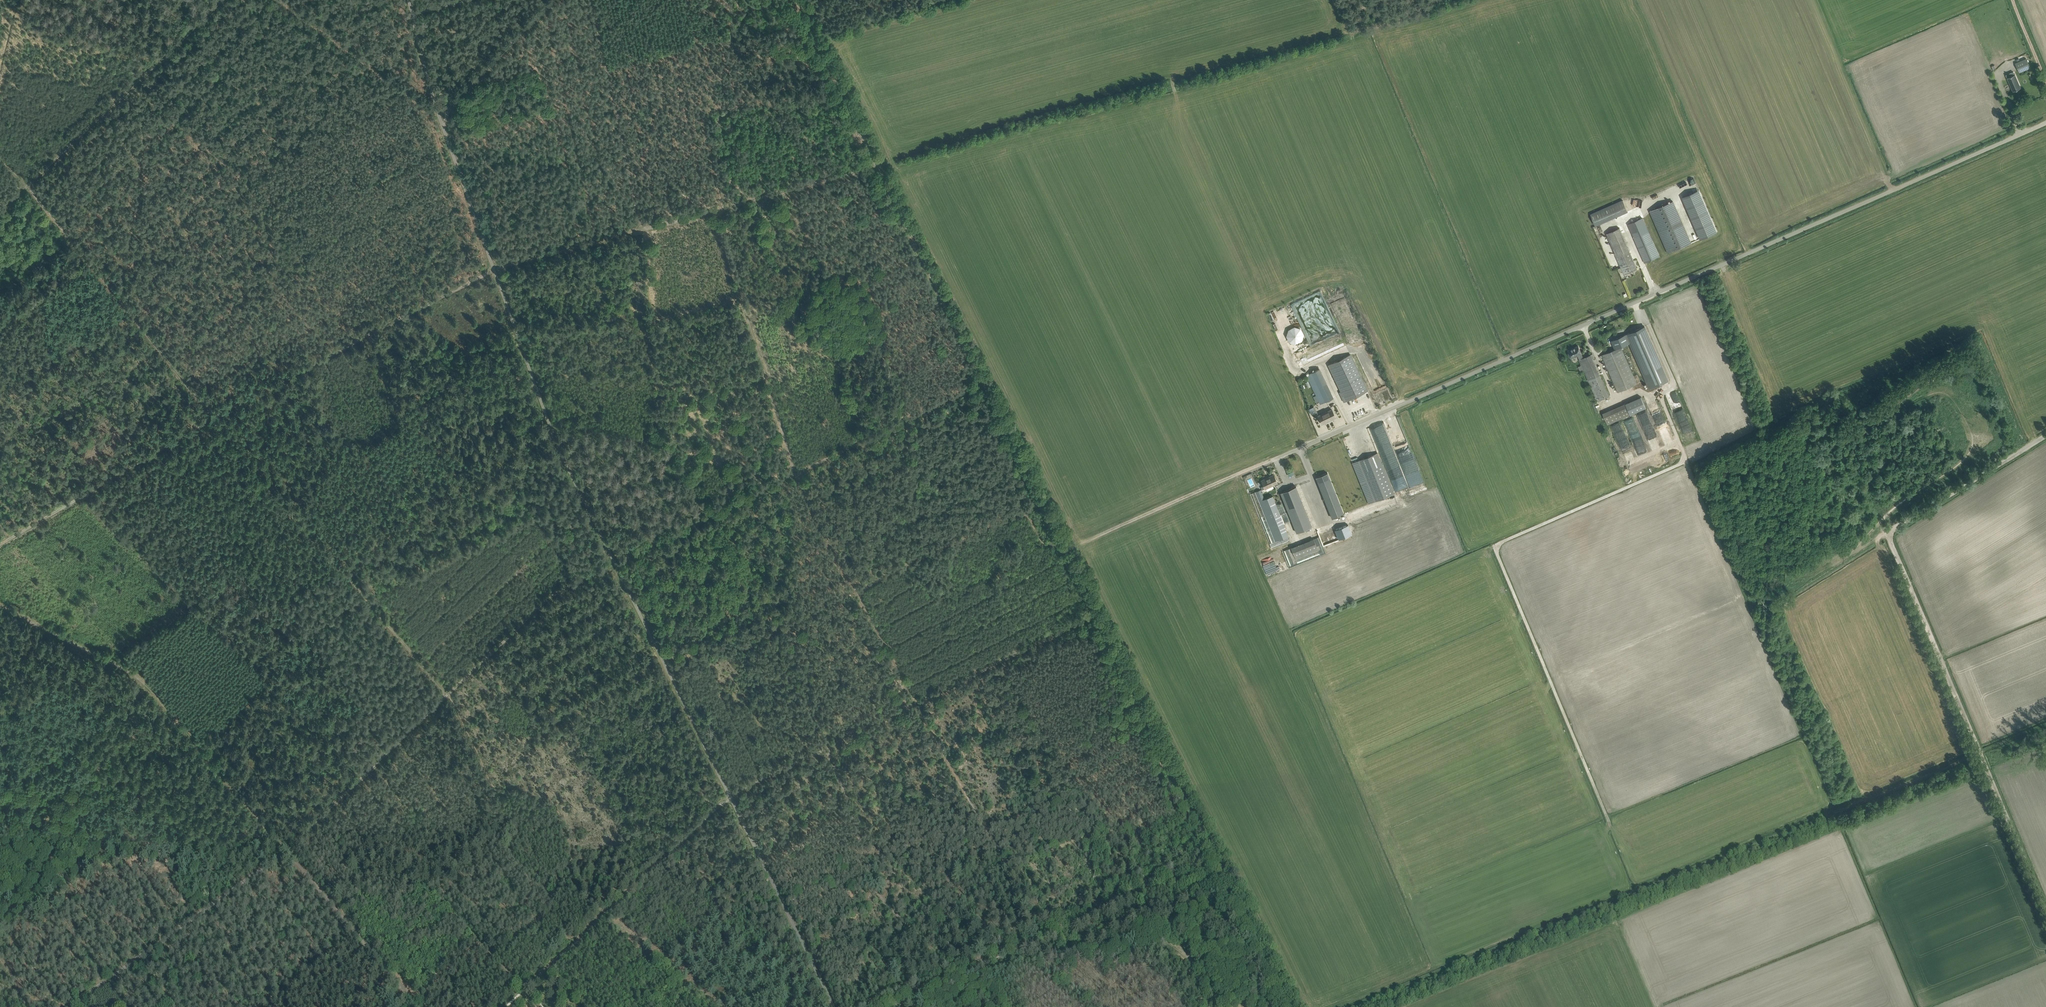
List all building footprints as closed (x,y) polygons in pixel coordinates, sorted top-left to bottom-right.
[(2015,63),(2019,72),(2030,67),(2026,58),(2015,63)] [(2011,73),(2006,75),(2013,91),(2021,87),(2014,71),(2011,72),(2011,73)] [(1595,221),(1628,209),(1625,200),(1592,212),(1595,221)] [(1654,209),(1671,251),(1691,242),(1674,200),(1654,209)] [(1659,257),(1642,218),(1628,224),(1645,263),(1659,257)] [(1620,265),(1633,259),(1620,228),(1607,233),(1620,265)] [(1637,268),(1633,259),(1620,265),(1624,274),(1637,268)] [(1294,326),(1288,329),(1286,336),(1289,342),(1296,344),(1302,341),(1304,334),(1301,328),(1294,326)] [(1614,350),(1602,355),(1618,392),(1637,384),(1622,349),(1631,345),(1649,385),(1667,377),(1645,327),(1611,342),(1614,350)] [(1297,361),(1300,367),(1346,346),(1343,340),(1297,361)] [(1578,355),(1580,359),(1584,358),(1578,346),(1568,350),(1571,358),(1578,355)] [(1367,391),(1365,386),(1350,354),(1328,365),(1344,396),(1346,401),(1367,391)] [(1581,364),(1589,381),(1598,401),(1609,396),(1600,376),(1593,359),(1591,355),(1584,358),(1580,359),(1579,360),(1581,364)] [(1333,397),(1319,369),(1306,375),(1320,403),(1333,397)] [(1641,399),(1632,403),(1640,421),(1645,419),(1644,416),(1648,414),(1641,399)] [(1603,412),(1608,424),(1632,414),(1627,403),(1603,412)] [(1309,408),(1312,414),(1317,411),(1315,406),(1309,408)] [(1336,417),(1333,412),(1332,409),(1318,416),(1320,419),(1319,419),(1320,420),(1321,420),(1322,423),(1336,417)] [(1662,411),(1653,414),(1660,432),(1669,429),(1662,411)] [(1394,494),(1377,453),(1376,448),(1367,452),(1368,456),(1359,460),(1353,463),(1369,504),(1394,494)] [(1632,477),(1660,466),(1658,460),(1630,472),(1632,477)] [(1286,468),(1289,476),(1294,474),(1291,466),(1286,468)] [(1344,513),(1329,477),(1328,473),(1316,477),(1333,518),(1344,513)] [(1407,479),(1410,487),(1424,482),(1420,474),(1407,479)] [(1652,483),(1654,489),(1683,479),(1681,474),(1652,483)] [(1278,483),(1276,479),(1274,475),(1262,480),(1263,483),(1263,484),(1265,489),(1278,483)] [(1310,522),(1296,486),(1281,493),(1295,529),(1310,522)] [(1275,541),(1270,543),(1271,546),(1290,539),(1273,495),(1264,499),(1261,489),(1256,491),(1275,541)] [(1335,529),(1341,545),(1344,544),(1343,541),(1346,540),(1345,537),(1352,534),(1349,524),(1335,529)] [(1330,541),(1334,540),(1332,533),(1327,534),(1327,535),(1325,536),(1326,540),(1329,539),(1330,541)] [(1316,539),(1283,549),(1288,566),(1321,556),(1316,539)]
